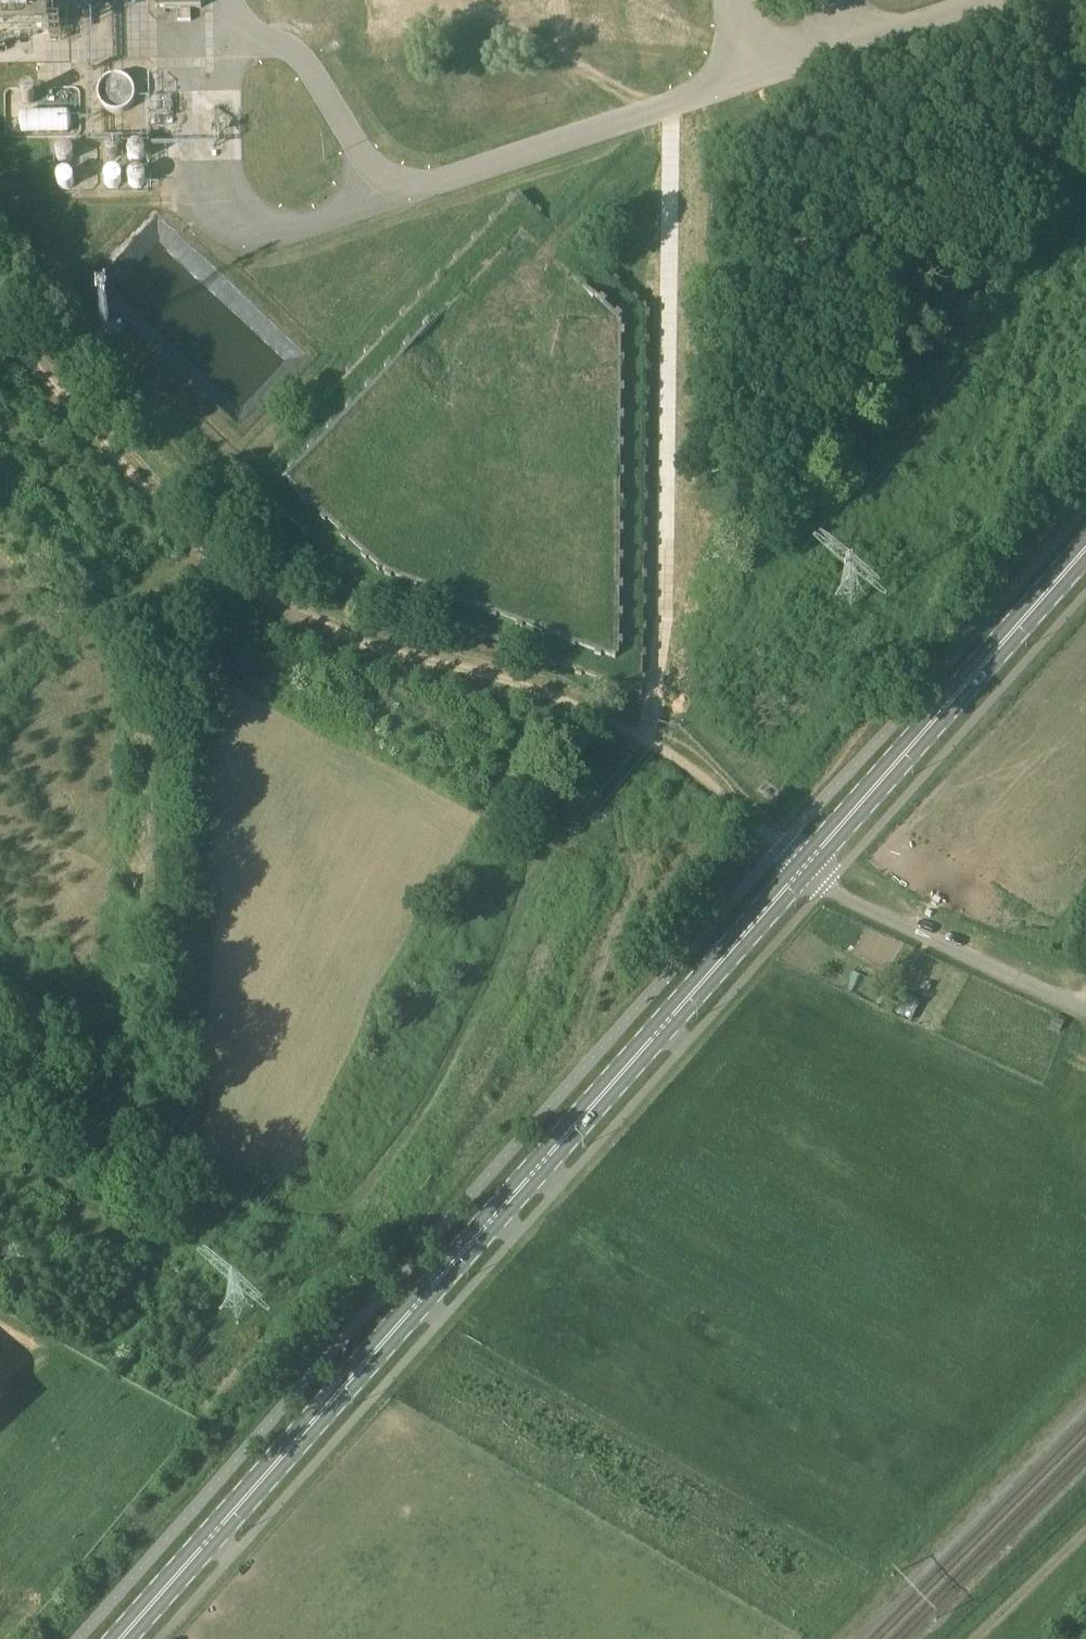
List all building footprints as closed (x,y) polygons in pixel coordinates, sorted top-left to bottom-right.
[(50,42),(50,0),(0,0),(0,43),(50,42)] [(157,9),(202,8),(201,0),(157,0),(157,9)] [(21,110),(44,109),(43,90),(20,91),(21,110)] [(20,110),(20,133),(70,133),(71,111),(20,110)] [(920,1002),(889,988),(881,1006),(912,1020),(920,1002)] [(1049,1029),(1059,1034),(1065,1022),(1054,1017),(1049,1029)]
